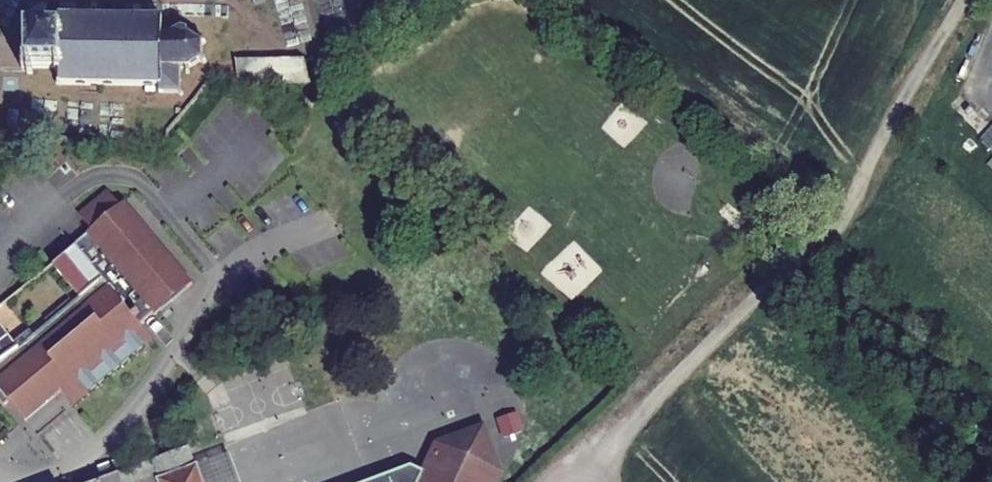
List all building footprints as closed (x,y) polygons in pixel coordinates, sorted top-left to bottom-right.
[(47,68),(48,81),(162,83),(162,87),(139,86),(138,138),(166,139),(168,128),(193,102),(183,90),(183,66),(187,66),(189,71),(194,70),(193,65),(199,61),(203,64),(206,61),(202,58),(203,46),(207,41),(204,38),(200,41),(186,35),(188,34),(183,27),(170,35),(164,35),(164,17),(49,17),(48,34),(33,34),(33,29),(28,29),(27,33),(22,34),(22,39),(27,40),(27,61),(21,61),(21,66),(27,66),(27,71),(33,71),(33,67),(47,68)] [(305,54),(236,58),(238,81),(311,84),(305,54)] [(6,406),(12,400),(30,419),(63,389),(69,384),(82,398),(153,333),(140,319),(154,306),(156,308),(192,276),(120,197),(116,201),(102,186),(75,211),(88,226),(72,241),(100,274),(80,291),(16,347),(0,360),(0,399),(6,406)] [(72,241),(52,259),(80,291),(100,274),(72,241)] [(16,347),(0,329),(0,360),(16,347)] [(69,384),(63,389),(76,403),(82,398),(69,384)] [(517,413),(498,419),(504,436),(523,430),(517,413)] [(418,481),(498,481),(481,435),(432,452),(424,470),(418,481)] [(150,466),(155,481),(196,481),(192,471),(189,473),(182,454),(150,466)] [(113,480),(113,481),(155,481),(150,466),(113,480)] [(391,481),(418,481),(424,470),(391,481)]
